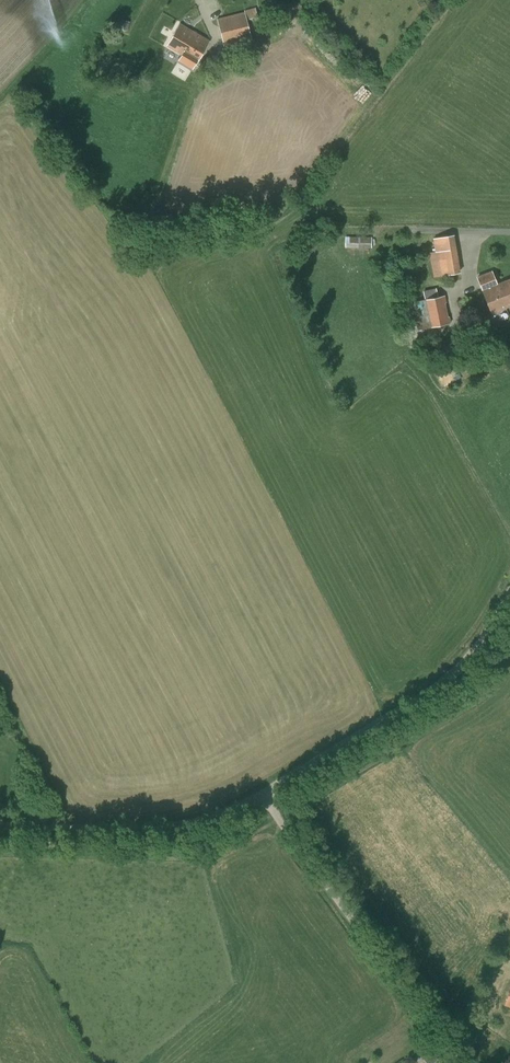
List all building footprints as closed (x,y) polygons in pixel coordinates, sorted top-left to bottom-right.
[(244,10),(244,12),(217,19),(219,27),(224,46),(252,40),(248,23),(258,21),(258,20),(258,18),(255,8),(244,10)] [(189,29),(180,24),(167,45),(197,63),(209,42),(189,30),(189,29)] [(434,277),(442,276),(448,275),(450,282),(460,280),(459,273),(460,272),(454,235),(433,239),(435,252),(429,253),(434,277)] [(371,237),(345,236),(345,247),(371,248),(371,237)] [(497,285),(492,272),(477,278),(491,313),(509,306),(509,279),(497,285)] [(412,302),(417,330),(451,323),(449,316),(448,316),(445,302),(446,302),(445,295),(438,296),(436,288),(423,291),(425,299),(412,302)] [(436,344),(442,356),(456,350),(451,338),(436,344)]
